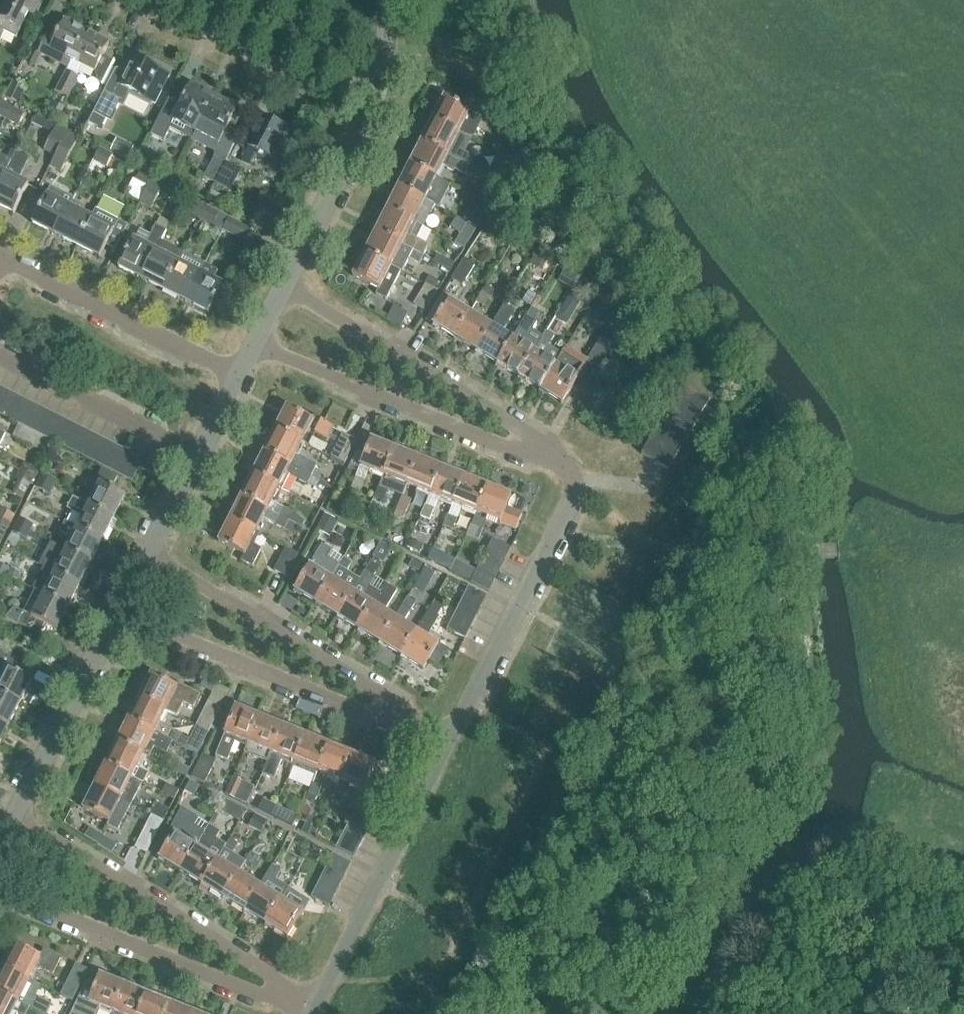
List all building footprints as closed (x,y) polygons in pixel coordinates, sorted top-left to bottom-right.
[(28,0),(9,0),(0,17),(0,39),(2,34),(16,40),(21,31),(29,16),(35,19),(40,6),(35,4),(28,0)] [(73,62),(87,34),(65,23),(53,44),(45,40),(38,54),(54,62),(58,54),(73,62)] [(110,46),(87,34),(73,62),(63,82),(68,84),(67,87),(72,90),(78,79),(77,78),(83,67),(84,68),(83,70),(93,75),(94,73),(95,74),(99,84),(102,86),(102,87),(103,88),(115,63),(114,62),(114,63),(103,58),(110,46)] [(116,71),(88,125),(101,132),(107,120),(111,122),(119,106),(123,108),(131,93),(155,106),(170,77),(157,70),(158,67),(147,61),(146,64),(136,59),(127,76),(116,71)] [(15,79),(5,100),(17,106),(28,86),(15,79)] [(62,81),(56,93),(68,99),(72,90),(67,87),(68,84),(63,82),(62,81)] [(170,134),(191,145),(215,99),(191,87),(185,99),(174,94),(150,140),(164,146),(170,134)] [(498,110),(469,95),(462,107),(445,98),(433,121),(462,136),(471,141),(485,114),(494,119),(498,110)] [(238,111),(215,99),(191,145),(214,157),(214,162),(204,182),(213,187),(239,137),(228,131),(238,111)] [(13,107),(0,101),(0,116),(6,120),(13,107)] [(54,101),(47,114),(59,120),(65,107),(54,101)] [(25,114),(13,107),(6,120),(19,126),(25,114)] [(46,121),(36,116),(33,123),(43,128),(46,121)] [(253,163),(258,153),(271,160),(286,131),(262,119),(247,148),(242,158),(253,163)] [(524,127),(533,131),(534,129),(536,125),(527,120),(525,125),(524,127)] [(433,121),(422,144),(469,168),(474,158),(464,153),(465,151),(456,147),(462,136),(433,121)] [(55,157),(67,133),(56,127),(44,150),(55,157)] [(55,157),(50,167),(61,173),(78,138),(67,133),(55,157)] [(134,148),(117,140),(111,152),(128,160),(134,148)] [(422,144),(410,166),(439,180),(445,168),(455,173),(456,171),(465,176),(469,168),(422,144)] [(6,176),(17,152),(11,150),(7,158),(0,155),(0,187),(6,176)] [(111,157),(99,151),(93,162),(106,168),(111,157)] [(14,215),(28,187),(18,182),(29,159),(17,153),(6,176),(0,187),(0,208),(14,215)] [(137,166),(144,170),(148,162),(141,158),(137,166)] [(236,168),(226,163),(216,184),(225,189),(236,168)] [(450,186),(439,180),(410,166),(399,188),(426,202),(435,206),(439,208),(450,186)] [(140,203),(141,204),(153,180),(140,173),(133,185),(146,191),(140,203)] [(153,180),(141,204),(151,209),(164,185),(153,180)] [(388,210),(418,226),(424,228),(435,206),(426,202),(399,188),(388,210)] [(70,209),(73,202),(74,201),(51,189),(32,226),(55,237),(70,209)] [(201,219),(207,207),(194,201),(188,213),(201,219)] [(73,202),(70,209),(55,237),(78,248),(92,220),(80,214),(80,206),(73,202)] [(219,213),(207,207),(201,219),(213,225),(219,213)] [(388,210),(376,232),(424,257),(429,247),(412,238),(418,226),(388,210)] [(92,220),(78,248),(101,260),(107,248),(116,252),(129,228),(96,212),(92,220)] [(249,228),(229,218),(223,230),(243,240),(249,228)] [(468,251),(480,230),(472,225),(459,245),(468,251)] [(154,226),(144,247),(133,242),(119,269),(142,281),(161,243),(167,232),(154,226)] [(376,232),(365,255),(394,269),(402,274),(409,259),(420,265),(424,257),(376,232)] [(164,292),(178,264),(183,254),(161,243),(142,281),(164,292)] [(164,292),(186,303),(200,275),(205,266),(206,265),(183,254),(178,264),(164,292)] [(537,254),(531,263),(542,269),(547,260),(537,254)] [(394,286),(388,282),(394,269),(365,255),(353,278),(379,290),(376,295),(386,301),(394,286)] [(450,270),(454,263),(438,255),(434,262),(450,270)] [(475,267),(464,260),(452,280),(463,287),(475,267)] [(223,287),(212,282),(217,272),(205,266),(200,275),(186,303),(209,315),(223,287)] [(567,270),(561,281),(573,289),(580,278),(567,270)] [(439,282),(430,277),(426,284),(435,289),(439,282)] [(426,312),(438,292),(426,286),(413,305),(426,312)] [(487,287),(483,294),(491,298),(495,291),(487,287)] [(604,290),(598,300),(608,306),(614,296),(604,290)] [(569,296),(564,304),(575,311),(582,298),(572,292),(569,296)] [(482,295),(477,304),(485,310),(490,301),(482,295)] [(433,327),(455,340),(471,315),(449,301),(433,327)] [(492,328),(476,353),(497,366),(513,341),(503,334),(516,312),(505,305),(492,328)] [(527,317),(536,322),(539,317),(541,312),(533,308),(527,317)] [(471,315),(455,340),(476,353),(492,327),(471,315)] [(513,341),(497,366),(519,379),(534,354),(540,344),(529,337),(538,324),(536,322),(527,317),(513,341)] [(603,337),(589,360),(602,369),(615,344),(603,337)] [(534,354),(519,379),(540,392),(556,367),(555,367),(545,360),(552,348),(542,341),(540,344),(534,354)] [(540,392),(562,406),(577,380),(589,360),(567,347),(555,367),(556,367),(540,392)] [(643,456),(669,472),(711,402),(685,386),(643,456)] [(0,415),(11,394),(0,388),(0,414),(0,415)] [(0,415),(11,420),(22,399),(11,394),(0,415)] [(11,420),(22,426),(33,405),(22,399),(11,420)] [(22,426),(28,429),(33,431),(44,411),(33,405),(22,426)] [(315,419),(313,422),(287,409),(276,431),(302,444),(308,447),(315,435),(327,441),(334,427),(315,419)] [(33,431),(45,437),(55,416),(44,411),(33,431)] [(45,437),(55,443),(66,422),(55,416),(45,437)] [(55,443),(56,443),(66,448),(77,428),(66,422),(55,443)] [(77,428),(66,448),(77,454),(88,433),(77,428)] [(305,446),(302,444),(276,431),(265,453),(291,467),(312,477),(319,481),(321,476),(319,472),(316,471),(318,466),(300,457),(305,446)] [(88,433),(77,454),(88,459),(99,439),(88,433)] [(331,457),(344,465),(356,442),(343,434),(331,457)] [(88,459),(99,465),(109,444),(99,439),(88,459)] [(361,468),(356,478),(366,482),(370,472),(384,477),(396,449),(372,440),(361,468)] [(99,465),(110,471),(121,450),(109,444),(99,465)] [(419,459),(396,449),(384,477),(408,487),(419,459)] [(122,477),(132,456),(121,450),(110,471),(122,477)] [(265,453),(254,475),(279,489),(283,491),(290,477),(307,486),(312,477),(291,467),(265,453)] [(144,462),(132,456),(122,477),(133,483),(144,462)] [(419,459),(408,487),(431,496),(442,468),(419,459)] [(22,464),(18,471),(34,479),(38,472),(22,464)] [(442,468),(431,496),(454,506),(465,477),(442,468)] [(34,479),(18,471),(15,477),(31,485),(34,479)] [(57,481),(42,474),(38,482),(53,489),(57,481)] [(242,497),(268,511),(290,522),(298,526),(301,527),(304,521),(294,513),(273,502),(279,489),(254,475),(242,497)] [(454,506),(449,518),(458,521),(463,509),(477,515),(489,487),(465,477),(454,506)] [(356,478),(352,488),(361,492),(366,482),(356,478)] [(53,489),(38,482),(35,488),(49,496),(53,489)] [(88,507),(114,520),(126,497),(100,484),(88,507)] [(470,532),(469,536),(479,540),(488,519),(517,531),(523,516),(507,509),(513,496),(489,487),(477,515),(470,532)] [(385,505),(389,494),(379,490),(375,500),(385,505)] [(242,497),(231,520),(257,533),(263,520),(285,531),(286,530),(290,522),(280,517),(268,511),(242,497)] [(412,502),(403,498),(396,516),(405,519),(412,502)] [(103,543),(114,520),(88,507),(73,499),(67,510),(83,518),(77,529),(103,543)] [(12,523),(15,517),(0,509),(0,517),(12,523)] [(427,509),(423,520),(433,524),(437,514),(427,509)] [(330,537),(338,521),(332,517),(326,515),(318,530),(330,537)] [(0,517),(0,527),(8,531),(12,523),(0,517)] [(449,518),(445,528),(454,531),(458,521),(449,518)] [(19,519),(15,526),(30,533),(33,527),(19,519)] [(262,550),(251,544),(257,533),(231,520),(220,542),(244,555),(241,562),(253,567),(262,550)] [(298,526),(290,522),(286,530),(295,534),(299,526),(298,526)] [(92,565),(103,543),(77,529),(65,523),(59,534),(72,541),(66,552),(92,565)] [(30,533),(15,526),(12,534),(26,541),(30,533)] [(420,554),(424,546),(412,540),(408,548),(420,554)] [(494,540),(489,551),(507,559),(512,549),(494,540)] [(92,565),(66,552),(48,542),(36,564),(44,568),(81,587),(92,565)] [(293,591),(315,604),(331,579),(338,567),(328,561),(332,553),(320,546),(309,565),(293,591)] [(276,572),(287,578),(298,555),(287,549),(276,572)] [(450,571),(455,560),(432,549),(428,559),(450,571)] [(489,551),(485,557),(484,560),(502,569),(507,559),(489,551)] [(419,571),(423,564),(413,559),(409,566),(419,571)] [(331,579),(315,604),(337,617),(352,592),(359,580),(347,573),(352,565),(343,560),(338,567),(331,579)] [(478,571),(496,580),(502,569),(484,560),(478,571)] [(372,577),(378,568),(370,563),(365,572),(372,577)] [(7,577),(7,576),(10,571),(0,566),(0,574),(7,577)] [(468,566),(462,577),(473,582),(478,571),(468,566)] [(424,567),(419,578),(431,584),(436,573),(424,567)] [(33,591),(34,591),(69,609),(81,587),(44,568),(33,591)] [(17,581),(21,574),(11,569),(10,571),(7,576),(17,581)] [(478,571),(473,582),(491,591),(496,580),(478,571)] [(380,594),(370,588),(376,579),(372,577),(365,572),(359,580),(352,592),(337,617),(359,630),(374,605),(380,594)] [(359,630),(380,643),(395,618),(386,612),(398,593),(386,586),(374,605),(359,630)] [(470,587),(465,598),(482,606),(488,596),(470,587)] [(58,632),(69,609),(34,591),(23,614),(14,609),(5,619),(39,636),(40,634),(49,627),(58,632)] [(380,643),(402,656),(417,631),(404,623),(416,602),(408,597),(395,618),(380,643)] [(465,598),(461,605),(459,608),(477,617),(482,606),(465,598)] [(435,602),(430,609),(438,614),(442,606),(435,602)] [(454,619),(471,627),(477,617),(459,608),(454,619)] [(402,656),(424,670),(439,644),(429,638),(440,619),(428,611),(417,631),(402,656)] [(471,627),(454,619),(448,629),(466,638),(471,627)] [(20,705),(31,682),(17,676),(23,665),(0,653),(0,695),(20,705)] [(140,699),(168,713),(178,718),(185,705),(194,710),(201,697),(179,685),(177,689),(151,676),(140,699)] [(8,727),(20,705),(0,695),(0,723),(8,727)] [(168,713),(140,699),(128,721),(156,735),(166,740),(171,731),(172,729),(162,723),(168,713)] [(196,726),(209,733),(221,709),(208,703),(196,726)] [(248,745),(259,717),(235,707),(224,736),(215,757),(225,762),(234,739),(248,745)] [(244,754),(267,764),(282,726),(259,717),(248,745),(244,754)] [(128,721),(117,743),(145,757),(147,759),(154,747),(165,753),(171,743),(166,740),(156,735),(128,721)] [(0,723),(0,744),(8,727),(0,723)] [(305,735),(282,726),(267,764),(263,775),(274,781),(283,759),(294,764),(305,735)] [(171,731),(166,740),(171,743),(185,750),(196,756),(196,757),(201,747),(189,740),(171,731)] [(289,775),(312,784),(317,773),(329,745),(305,735),(289,775)] [(117,743),(105,765),(145,785),(149,776),(138,771),(145,757),(117,743)] [(329,745),(317,773),(340,782),(352,754),(329,745)] [(341,783),(332,804),(340,807),(345,796),(347,797),(351,787),(364,792),(375,763),(352,754),(340,782),(341,783)] [(216,762),(203,756),(192,780),(205,785),(216,762)] [(186,776),(190,768),(179,763),(175,770),(186,776)] [(145,786),(105,765),(94,787),(122,802),(133,808),(145,786)] [(234,777),(225,794),(234,798),(242,781),(234,777)] [(198,788),(189,783),(184,793),(193,797),(198,788)] [(322,787),(313,783),(308,794),(318,798),(322,787)] [(162,792),(175,798),(179,790),(166,784),(162,792)] [(117,833),(130,806),(122,802),(94,787),(82,810),(108,824),(107,827),(117,833)] [(257,810),(270,816),(276,805),(263,799),(257,810)] [(239,821),(245,810),(225,800),(219,811),(239,821)] [(151,815),(163,822),(170,809),(157,803),(151,815)] [(276,805),(270,816),(292,827),(297,816),(276,805)] [(306,818),(310,810),(303,807),(299,814),(306,818)] [(358,808),(352,819),(370,828),(375,817),(358,808)] [(158,860),(180,874),(196,848),(209,826),(182,811),(169,834),(173,836),(158,860)] [(250,827),(262,833),(268,820),(257,813),(250,827)] [(147,855),(163,823),(163,822),(151,815),(135,849),(147,855)] [(352,819),(350,823),(347,830),(364,839),(370,828),(352,819)] [(302,833),(315,839),(319,830),(307,824),(302,833)] [(180,874),(201,887),(217,861),(207,855),(221,833),(209,826),(196,848),(180,874)] [(341,840),(359,849),(364,839),(347,830),(341,840)] [(102,847),(107,840),(98,834),(92,842),(102,847)] [(201,887),(223,900),(245,864),(233,856),(239,845),(230,839),(217,861),(201,887)] [(336,851),(353,860),(359,849),(341,840),(341,841),(336,850),(336,851)] [(251,852),(245,863),(254,867),(260,858),(251,852)] [(328,866),(345,875),(350,865),(333,856),(328,866)] [(273,866),(267,875),(275,881),(281,871),(273,866)] [(340,885),(341,883),(345,875),(328,866),(323,876),(340,885)] [(239,874),(223,900),(244,913),(260,887),(239,874)] [(335,896),(340,885),(323,876),(318,887),(335,896)] [(265,926),(287,940),(303,914),(292,907),(305,886),(294,879),(281,900),(265,926)] [(244,913),(265,926),(281,900),(260,887),(244,913)] [(312,898),(329,907),(335,896),(318,887),(312,898)] [(14,945),(3,968),(30,981),(37,967),(53,976),(61,960),(44,951),(40,958),(14,945)] [(60,996),(72,1002),(87,971),(75,965),(60,996)] [(0,974),(0,994),(19,1004),(30,981),(3,968),(0,974)] [(124,984),(100,974),(96,984),(88,981),(86,980),(69,1013),(96,1013),(99,1007),(112,1012),(124,984)] [(124,984),(112,1012),(111,1013),(138,1013),(147,993),(124,984)] [(147,993),(138,1013),(165,1013),(170,1003),(147,993)] [(0,994),(0,1013),(39,1013),(30,1009),(19,1004),(0,994)] [(170,1003),(165,1013),(192,1013),(193,1012),(170,1003)]
